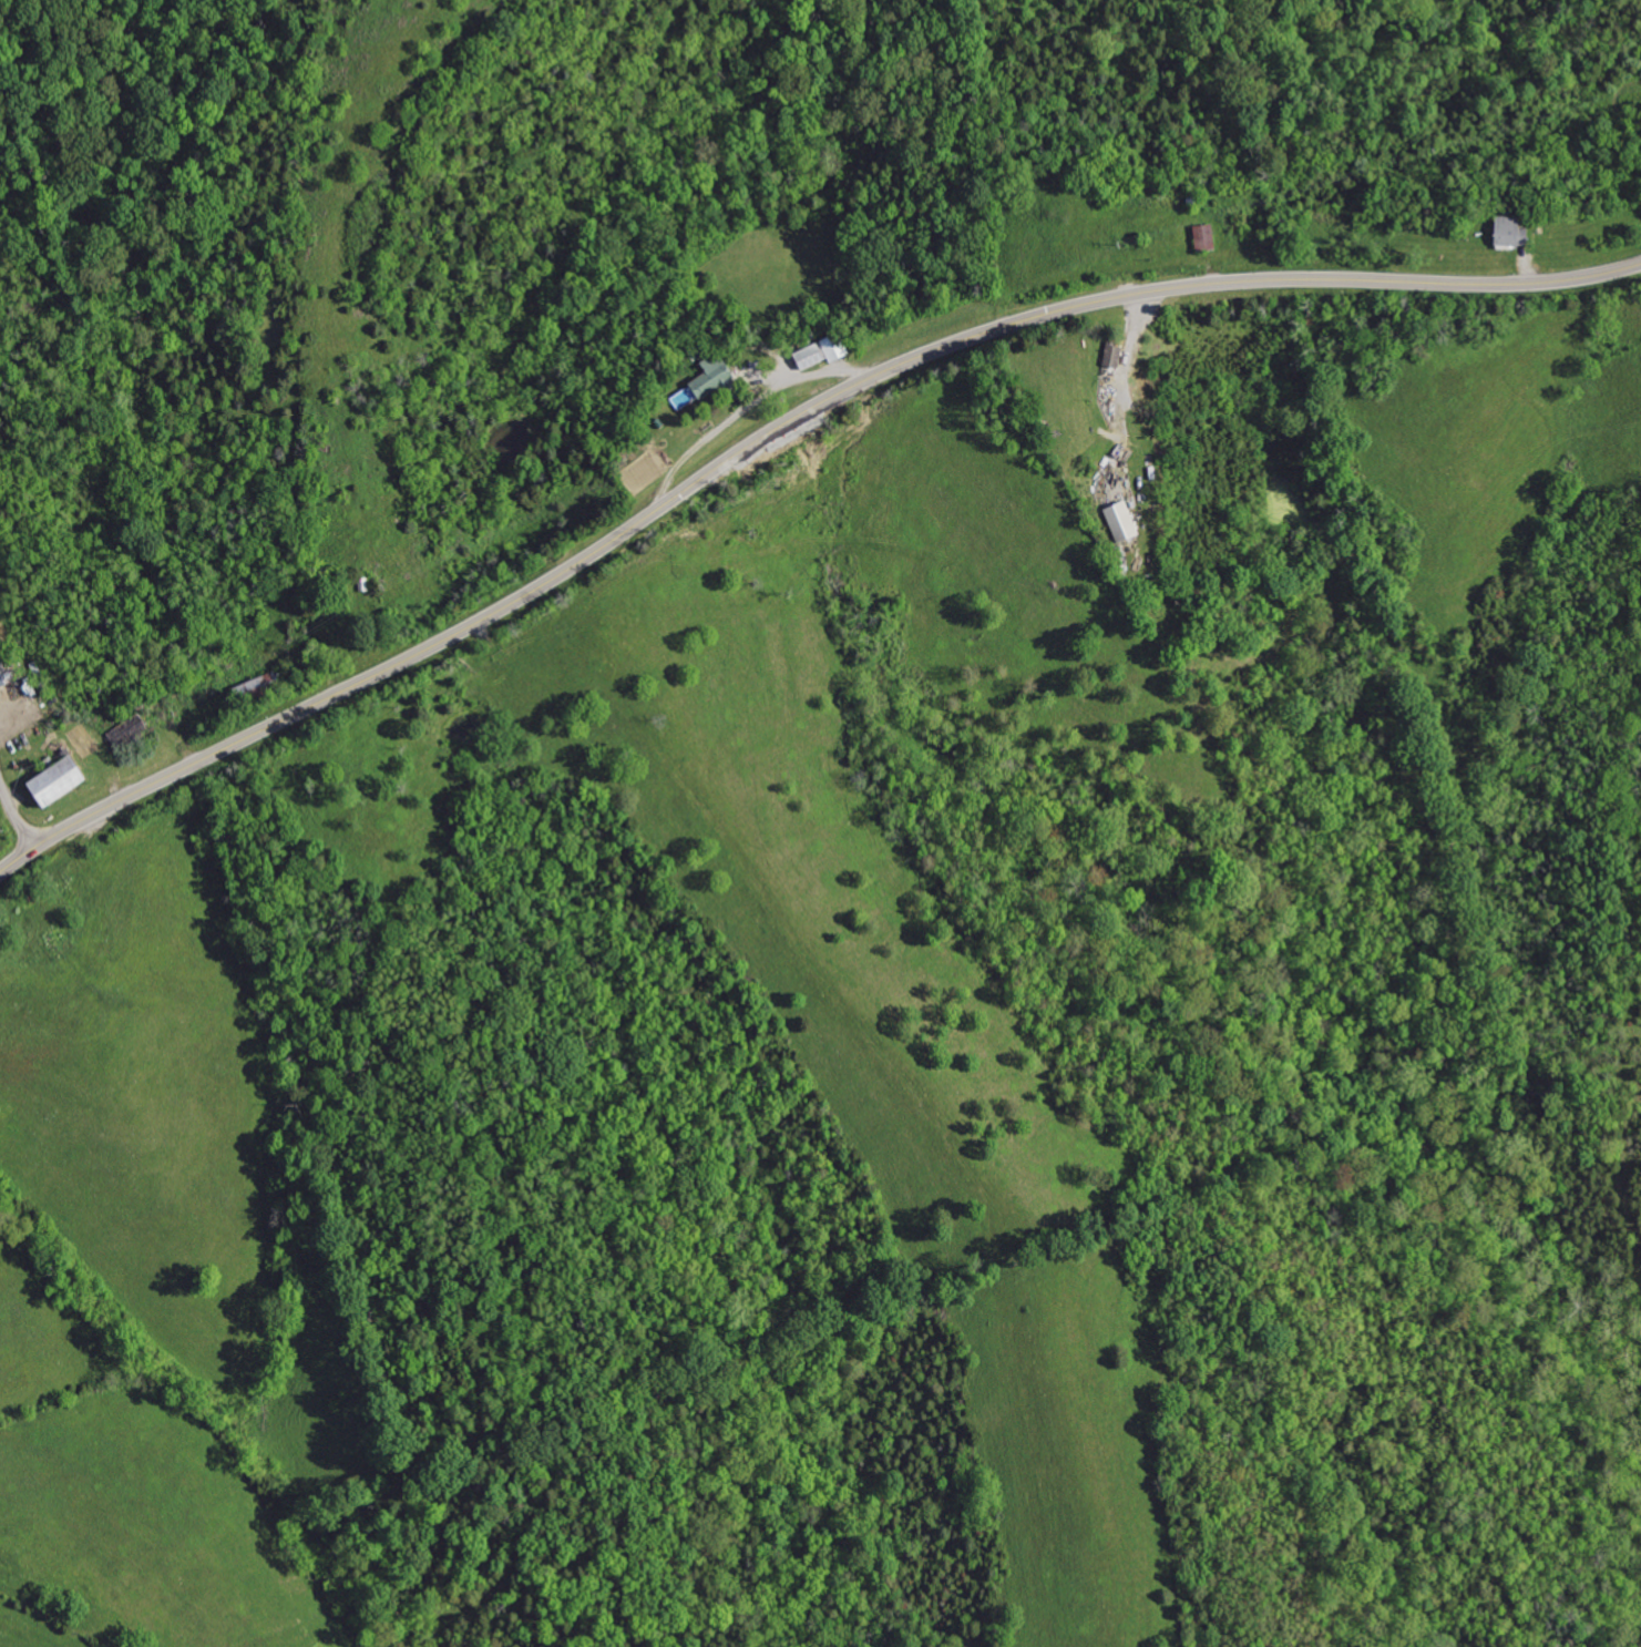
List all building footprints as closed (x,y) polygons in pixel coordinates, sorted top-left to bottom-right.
[(1525,217),(1502,217),(1503,247),(1533,246),(1533,229),(1526,229),(1525,217)] [(1197,226),(1200,251),(1219,248),(1216,224),(1197,226)] [(833,360),(834,363),(852,356),(843,335),(795,354),(802,372),(833,360)] [(1109,365),(1125,369),(1130,346),(1114,342),(1109,365)] [(725,354),(705,364),(710,373),(694,382),(703,399),(724,388),(726,391),(740,383),(725,354)] [(1121,545),(1144,535),(1130,501),(1107,511),(1121,545)] [(34,784),(51,810),(96,781),(79,755),(34,784)]
